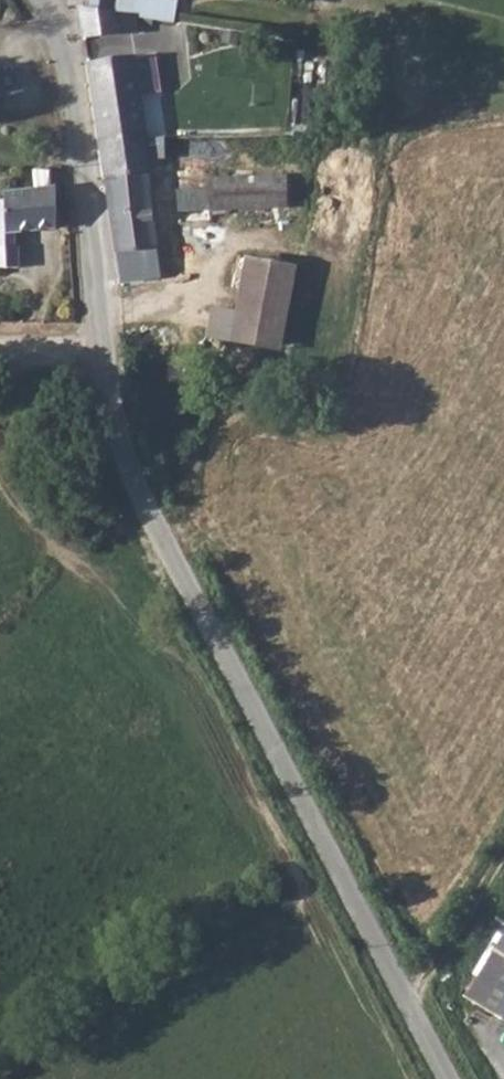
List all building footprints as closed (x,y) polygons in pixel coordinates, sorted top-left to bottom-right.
[(142,13),(73,4),(77,30),(144,21),(142,13)] [(82,62),(100,178),(139,173),(136,157),(122,58),(82,62)] [(281,194),(281,164),(201,176),(201,183),(173,188),(179,220),(207,215),(206,207),(281,194)] [(139,173),(100,178),(109,238),(116,280),(154,273),(144,217),(161,215),(158,190),(141,191),(139,173)] [(40,192),(0,197),(0,280),(6,280),(7,264),(3,262),(4,240),(46,236),(40,192)] [(196,313),(263,337),(279,261),(248,250),(228,302),(205,295),(196,313)] [(279,261),(263,337),(268,339),(294,266),(279,261)] [(503,1020),(503,931),(465,995),(503,1020)]
